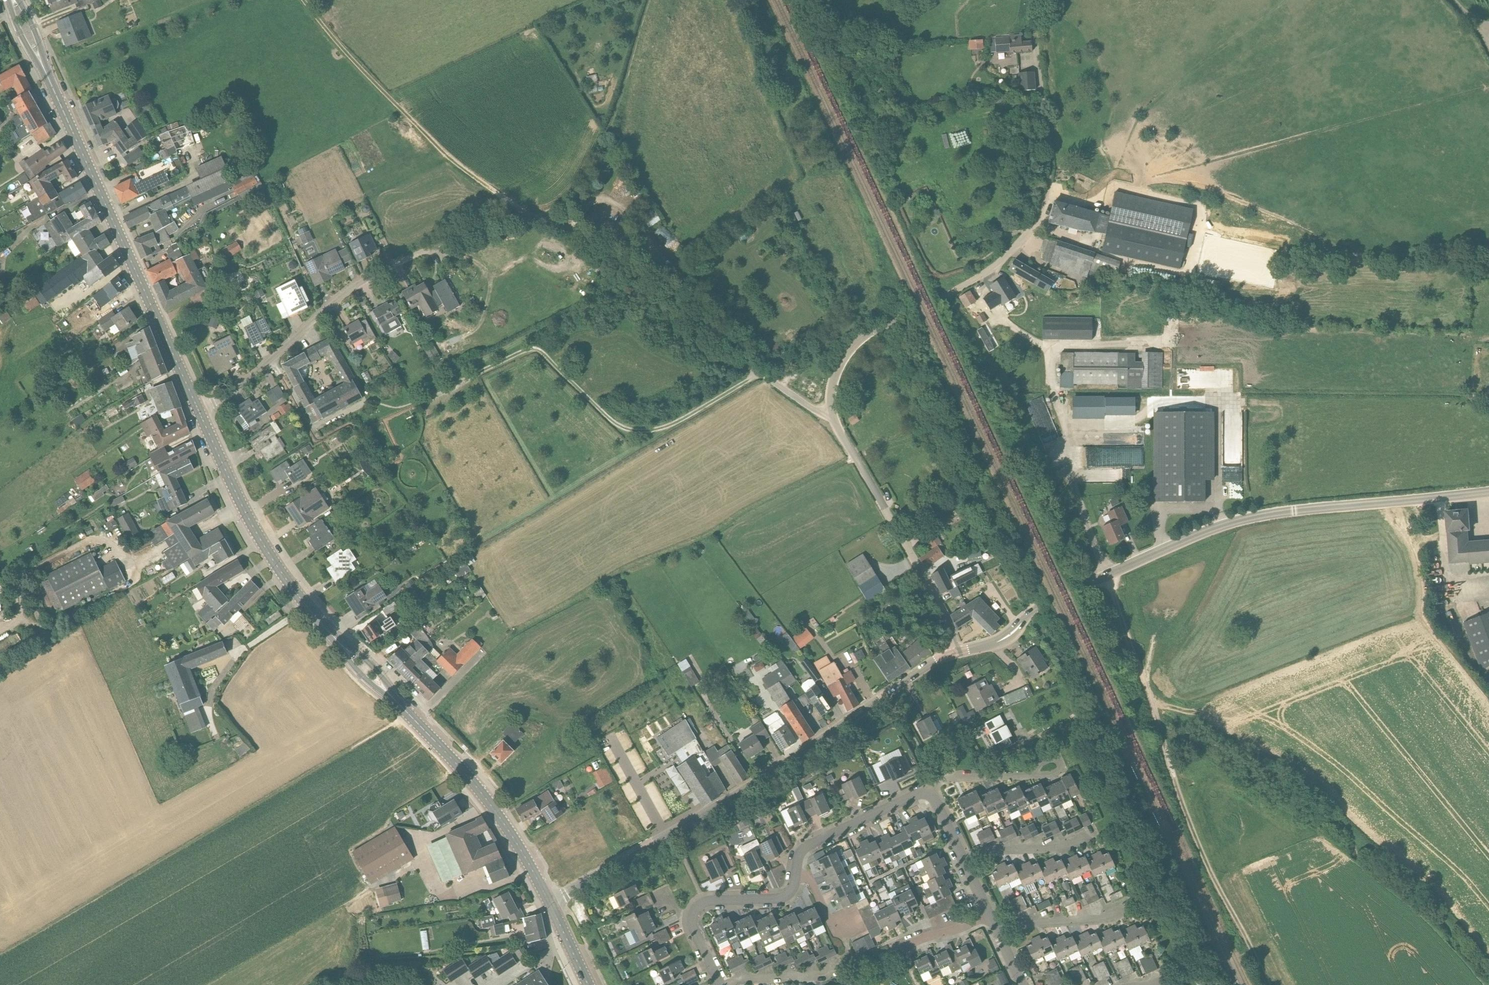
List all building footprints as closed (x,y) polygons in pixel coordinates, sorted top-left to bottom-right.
[(77,2),(77,0),(49,0),(51,4),(50,5),(53,12),(77,2)] [(102,7),(100,0),(92,3),(95,10),(102,7)] [(66,47),(76,43),(91,37),(81,13),(57,23),(66,47)] [(995,38),(988,38),(988,53),(995,53),(1017,51),(1017,53),(1032,52),(1031,42),(1023,43),(1022,36),(1016,36),(995,38)] [(982,40),(968,41),(969,50),(983,49),(982,40)] [(29,92),(32,91),(24,78),(26,77),(20,66),(0,77),(0,91),(13,84),(20,97),(21,97),(29,92)] [(1034,73),(1019,74),(1020,91),(1035,90),(1034,73)] [(18,108),(22,115),(37,107),(29,92),(21,97),(20,97),(5,105),(9,113),(18,108)] [(117,115),(115,110),(118,108),(119,104),(117,101),(114,99),(110,101),(108,96),(82,107),(95,137),(103,131),(99,123),(117,115)] [(22,115),(14,117),(10,120),(1,128),(3,131),(12,123),(13,124),(13,123),(18,129),(16,130),(21,140),(33,133),(47,124),(37,107),(22,115)] [(229,112),(234,124),(242,121),(238,114),(235,109),(229,112)] [(139,142),(139,141),(149,134),(139,120),(122,131),(122,132),(128,141),(133,137),(137,143),(139,142)] [(171,125),(173,131),(179,128),(177,122),(171,125)] [(122,132),(122,131),(117,123),(103,132),(103,131),(95,137),(100,148),(113,142),(118,149),(120,147),(125,153),(140,143),(139,142),(137,143),(133,137),(128,141),(122,132)] [(33,133),(40,145),(55,135),(48,124),(47,124),(33,133)] [(189,125),(179,128),(173,131),(171,125),(166,126),(168,132),(176,150),(196,144),(189,125)] [(163,160),(177,154),(176,150),(168,132),(160,135),(166,150),(159,153),(163,160)] [(24,171),(30,181),(48,171),(44,165),(67,150),(62,142),(44,154),(42,151),(25,162),(24,163),(24,165),(23,167),(23,169),(24,171)] [(129,166),(145,156),(139,147),(124,157),(129,166)] [(226,183),(232,180),(222,157),(196,169),(201,180),(160,200),(161,201),(125,218),(129,228),(150,219),(151,218),(150,216),(164,209),(165,212),(166,211),(195,197),(226,183)] [(34,188),(39,198),(54,190),(48,180),(62,172),(69,183),(77,178),(67,160),(48,171),(30,181),(21,186),(25,193),(34,188)] [(237,177),(247,172),(240,160),(230,165),(237,177)] [(239,176),(242,181),(256,174),(253,170),(239,176)] [(158,176),(141,185),(138,177),(115,188),(118,194),(117,195),(122,205),(139,196),(152,189),(157,187),(169,181),(164,171),(157,175),(158,176)] [(256,174),(242,181),(243,183),(233,187),(237,195),(238,195),(261,182),(256,174)] [(261,182),(238,195),(241,199),(249,195),(264,188),(262,184),(261,182)] [(61,195),(66,204),(67,205),(87,194),(81,183),(61,195)] [(58,197),(54,190),(39,198),(26,205),(32,215),(26,218),(30,225),(36,221),(58,209),(66,204),(61,195),(58,197)] [(1109,217),(1110,218),(1109,222),(1186,239),(1193,210),(1115,192),(1109,217)] [(85,233),(89,230),(102,223),(90,202),(75,211),(79,219),(81,223),(80,224),(85,233)] [(1078,231),(1106,233),(1109,222),(1110,218),(1109,217),(1105,217),(1105,216),(1054,202),(1049,223),(1078,231)] [(369,212),(370,209),(368,206),(365,205),(362,206),(361,210),(363,213),(366,214),(369,212)] [(650,226),(662,219),(655,207),(643,213),(650,226)] [(168,216),(166,212),(166,211),(165,212),(164,209),(150,216),(151,218),(150,219),(157,233),(171,224),(174,222),(171,215),(168,216)] [(85,233),(80,224),(73,228),(64,213),(51,221),(66,244),(67,243),(85,233)] [(153,234),(158,245),(171,240),(169,236),(179,230),(174,222),(171,224),(157,233),(153,234)] [(1109,222),(1106,233),(1101,252),(1179,270),(1186,239),(1109,222)] [(39,228),(29,234),(35,243),(45,237),(39,228)] [(85,233),(67,243),(78,259),(84,254),(86,257),(95,251),(99,248),(100,250),(110,244),(105,235),(95,241),(89,230),(85,233)] [(303,245),(314,240),(309,231),(299,236),(303,245)] [(150,249),(158,245),(153,234),(135,242),(143,260),(153,254),(150,249)] [(371,256),(370,253),(377,250),(370,235),(350,245),(358,263),(371,256)] [(1050,265),(1082,277),(1086,278),(1091,264),(1053,252),(1054,251),(1057,242),(1044,238),(1040,251),(1045,253),(1043,259),(1051,262),(1050,265)] [(220,252),(224,260),(242,249),(237,242),(220,252)] [(1086,278),(1082,277),(1080,283),(1082,284),(1090,286),(1098,288),(1103,274),(1114,278),(1117,271),(1118,267),(1120,262),(1057,242),(1054,251),(1053,252),(1091,264),(1086,278)] [(183,258),(180,251),(176,243),(173,244),(166,251),(169,257),(171,261),(148,272),(154,286),(165,280),(176,274),(172,263),(183,258)] [(344,269),(343,265),(352,261),(346,248),(336,253),(337,253),(324,259),(322,257),(306,265),(316,286),(327,281),(326,278),(344,269)] [(193,262),(200,258),(196,250),(189,253),(190,255),(183,258),(172,263),(176,274),(181,272),(187,284),(170,292),(165,280),(154,286),(165,310),(195,297),(195,296),(208,290),(193,262)] [(113,256),(102,264),(95,251),(86,257),(84,254),(78,259),(47,281),(33,292),(42,305),(73,284),(74,286),(84,279),(90,288),(104,277),(105,277),(120,266),(113,256)] [(1047,292),(1049,289),(1054,282),(1014,260),(1008,270),(1047,292)] [(113,300),(126,290),(117,278),(94,296),(98,301),(108,293),(113,300)] [(991,294),(983,299),(990,311),(1001,304),(1002,306),(1007,314),(1020,306),(1015,298),(1003,278),(990,286),(994,292),(995,293),(992,295),(991,294)] [(448,313),(460,306),(445,280),(433,287),(436,292),(430,295),(424,285),(417,289),(415,286),(403,293),(412,308),(419,304),(426,317),(438,310),(436,305),(441,301),(448,313)] [(302,287),(299,289),(295,281),(277,290),(282,302),(277,305),(283,319),(301,310),(298,305),(308,300),(302,287)] [(253,293),(256,299),(265,295),(262,289),(253,293)] [(969,291),(959,297),(966,308),(976,303),(969,291)] [(21,301),(29,312),(40,304),(32,293),(21,301)] [(395,317),(402,313),(395,301),(385,307),(384,305),(373,311),(381,325),(386,335),(402,326),(397,318),(396,319),(395,317)] [(3,325),(13,317),(6,309),(0,314),(0,322),(3,325)] [(116,323),(121,330),(136,320),(129,309),(116,317),(113,312),(99,322),(105,331),(116,323)] [(983,314),(976,318),(980,325),(986,321),(983,314)] [(208,326),(214,328),(216,319),(210,318),(208,326)] [(264,318),(244,328),(253,346),(264,341),(262,336),(271,332),(264,318)] [(1043,318),(1042,340),(1059,340),(1059,318),(1043,318)] [(1092,318),(1059,318),(1059,340),(1092,340),(1092,318)] [(364,345),(376,338),(366,319),(356,325),(355,322),(344,329),(353,345),(361,340),(364,345)] [(143,358),(158,348),(150,327),(131,338),(133,342),(126,345),(131,357),(122,361),(126,369),(139,360),(140,362),(143,360),(143,358)] [(213,343),(217,350),(208,355),(214,367),(213,368),(217,375),(232,367),(231,365),(235,363),(231,355),(234,353),(231,347),(235,344),(230,335),(213,343)] [(365,395),(354,378),(332,338),(315,348),(320,358),(321,357),(328,353),(346,385),(353,381),(362,397),(365,395)] [(380,348),(377,343),(370,346),(373,352),(380,348)] [(433,343),(423,348),(430,361),(439,356),(433,343)] [(148,382),(159,378),(168,374),(158,348),(143,358),(143,360),(140,362),(148,382)] [(321,357),(320,358),(315,348),(305,353),(282,366),(313,423),(362,397),(353,381),(346,385),(315,402),(297,370),(310,363),(311,365),(321,359),(321,357)] [(399,358),(392,351),(387,356),(395,363),(399,358)] [(1161,389),(1162,353),(1141,353),(1141,363),(1135,363),(1135,354),(1127,354),(1061,353),(1060,387),(1073,387),(1073,384),(1127,385),(1127,389),(1161,389)] [(128,372),(127,370),(125,368),(118,373),(119,375),(120,377),(128,372)] [(1184,368),(1184,382),(1208,382),(1208,369),(1184,368)] [(172,411),(180,408),(170,383),(155,389),(153,392),(152,395),(160,414),(163,413),(171,411),(172,411)] [(268,390),(273,401),(286,395),(280,384),(268,390)] [(135,408),(145,403),(142,395),(133,400),(131,400),(122,406),(125,410),(134,405),(135,408)] [(1068,454),(1043,397),(1028,403),(1054,461),(1068,454)] [(1081,398),(1073,398),(1073,417),(1081,417),(1081,398)] [(1134,413),(1134,398),(1081,398),(1081,417),(1104,417),(1104,413),(1134,413)] [(248,425),(267,412),(258,399),(249,405),(247,401),(236,408),(248,425)] [(284,404),(278,408),(282,416),(289,411),(284,404)] [(105,412),(108,418),(118,413),(115,407),(105,412)] [(180,409),(180,408),(172,411),(177,425),(165,431),(157,415),(140,424),(147,437),(153,435),(159,449),(163,447),(163,446),(190,433),(181,408),(180,409)] [(271,417),(273,421),(281,416),(278,412),(271,417)] [(1212,481),(1212,413),(1155,413),(1155,502),(1204,502),(1204,481),(1212,481)] [(74,419),(79,427),(85,423),(80,415),(74,419)] [(859,420),(856,415),(849,420),(852,425),(859,420)] [(260,451),(267,462),(278,455),(277,453),(284,448),(275,436),(278,434),(272,426),(258,435),(260,437),(251,443),(257,453),(260,451)] [(1225,449),(1225,480),(1244,481),(1244,433),(1239,433),(1239,449),(1225,449)] [(158,471),(188,456),(196,452),(193,442),(167,454),(163,447),(159,449),(150,454),(152,458),(145,462),(151,473),(158,470),(158,471)] [(313,450),(309,445),(302,449),(305,455),(313,450)] [(165,486),(176,481),(175,478),(194,469),(188,456),(158,471),(165,486)] [(134,458),(125,463),(129,469),(137,465),(134,458)] [(294,485),(306,477),(297,463),(291,468),(287,461),(270,472),(277,483),(278,481),(280,484),(289,478),(294,485)] [(81,490),(96,480),(90,470),(75,479),(81,490)] [(176,481),(165,486),(158,489),(162,498),(157,500),(163,514),(187,504),(176,481)] [(106,485),(90,495),(94,502),(104,496),(103,493),(109,489),(106,485)] [(300,524),(313,517),(314,519),(329,509),(316,489),(301,499),(302,501),(288,510),(288,511),(290,509),(300,524)] [(73,494),(58,498),(61,511),(76,508),(73,494)] [(122,496),(108,503),(111,509),(125,501),(122,496)] [(1109,501),(1112,507),(1119,504),(1117,498),(1109,501)] [(188,528),(215,512),(208,500),(147,533),(154,546),(164,541),(169,548),(163,552),(169,560),(164,563),(167,567),(224,539),(219,529),(196,541),(188,528)] [(1110,545),(1124,538),(1119,526),(1128,522),(1121,507),(1107,514),(1111,523),(1102,528),(1110,545)] [(1488,562),(1488,541),(1469,542),(1468,530),(1470,530),(1468,510),(1446,512),(1451,563),(1470,561),(1470,563),(1488,562)] [(128,539),(139,533),(128,513),(118,519),(128,539)] [(316,552),(334,540),(321,520),(307,529),(313,539),(309,541),(316,552)] [(37,531),(39,534),(46,529),(44,526),(37,531)] [(367,539),(375,534),(372,530),(365,536),(367,539)] [(920,559),(919,559),(925,568),(926,568),(927,567),(943,556),(944,556),(938,547),(942,544),(937,537),(940,535),(937,531),(932,534),(934,538),(932,540),(928,542),(933,550),(920,559)] [(234,556),(225,540),(191,558),(196,566),(212,556),(217,565),(223,562),(224,562),(234,556)] [(336,582),(355,570),(341,550),(327,559),(334,569),(331,571),(337,581),(335,582),(336,582)] [(980,550),(966,553),(968,562),(982,560),(980,550)] [(53,589),(97,564),(91,553),(46,575),(53,589)] [(877,576),(863,555),(846,565),(860,587),(859,587),(868,602),(886,590),(877,576)] [(470,570),(470,571),(470,570),(463,559),(460,561),(457,564),(453,566),(460,577),(467,573),(467,572),(470,570)] [(53,589),(64,610),(108,588),(109,590),(126,582),(116,561),(99,569),(97,564),(53,589)] [(180,566),(184,572),(191,567),(187,561),(180,566)] [(216,588),(244,570),(239,561),(196,586),(202,597),(208,604),(197,613),(206,623),(218,612),(217,611),(228,602),(216,588)] [(952,579),(949,581),(943,569),(932,575),(942,594),(943,594),(949,591),(956,587),(957,587),(976,577),(971,567),(951,577),(952,579)] [(439,583),(435,577),(429,581),(432,587),(439,583)] [(377,578),(367,583),(368,587),(379,582),(377,578)] [(406,585),(410,591),(416,586),(412,580),(406,585)] [(231,602),(238,609),(259,588),(252,581),(231,602)] [(357,616),(386,598),(378,586),(367,593),(363,588),(346,599),(357,616)] [(486,596),(480,586),(471,592),(479,602),(486,596)] [(956,587),(949,591),(952,599),(956,597),(961,594),(960,593),(959,590),(957,587),(956,587)] [(995,623),(999,620),(979,598),(967,606),(971,614),(968,615),(971,620),(973,619),(991,636),(1000,627),(995,623)] [(386,616),(398,608),(394,601),(382,609),(386,616)] [(222,623),(238,609),(231,602),(215,617),(214,616),(207,624),(208,625),(202,628),(203,631),(210,628),(214,631),(222,623)] [(956,629),(971,620),(968,615),(971,614),(967,606),(950,616),(956,629)] [(269,625),(273,622),(281,616),(278,611),(266,620),(269,625)] [(370,643),(403,621),(397,613),(379,625),(377,621),(362,631),(370,643)] [(1488,667),(1488,613),(1463,623),(1481,670),(1488,667)] [(749,628),(753,634),(757,630),(753,625),(749,628)] [(396,669),(431,641),(420,626),(410,632),(417,641),(404,651),(401,648),(387,660),(388,661),(389,663),(391,665),(393,665),(396,669)] [(800,649),(814,638),(805,628),(792,639),(800,649)] [(762,635),(757,630),(753,634),(752,634),(756,640),(762,635)] [(889,631),(882,636),(889,647),(891,650),(895,647),(900,655),(909,668),(912,666),(931,653),(921,638),(904,652),(899,645),(899,644),(894,636),(890,630),(889,631)] [(882,636),(873,642),(882,655),(874,661),(888,683),(897,677),(910,668),(909,668),(900,655),(895,647),(891,650),(889,647),(882,636)] [(791,639),(785,643),(791,650),(791,651),(795,651),(796,653),(799,650),(798,649),(796,646),(791,639)] [(222,641),(183,657),(187,669),(227,653),(222,641)] [(437,661),(431,654),(432,652),(433,650),(433,648),(433,646),(432,643),(431,641),(396,669),(413,685),(436,662),(437,661)] [(1024,655),(1017,659),(1026,672),(1027,671),(1032,679),(1039,675),(1037,672),(1040,670),(1042,673),(1047,669),(1042,661),(1044,660),(1035,647),(1027,652),(1030,655),(1027,657),(1025,654),(1024,655)] [(436,662),(444,669),(452,677),(462,667),(446,652),(437,661),(436,662)] [(763,658),(761,654),(753,658),(756,662),(763,658)] [(198,708),(203,706),(187,669),(183,657),(165,664),(169,676),(192,734),(206,728),(198,708)] [(686,659),(678,664),(691,687),(700,682),(686,659)] [(754,664),(757,670),(766,665),(763,660),(754,664)] [(815,683),(821,678),(807,660),(801,664),(815,683)] [(432,681),(444,669),(436,662),(413,685),(429,701),(440,689),(432,681)] [(831,664),(819,672),(819,673),(827,686),(833,697),(840,693),(848,712),(858,706),(847,687),(846,686),(855,680),(851,672),(850,671),(841,676),(834,664),(834,663),(831,664)] [(783,689),(796,681),(793,677),(794,677),(785,666),(763,679),(769,689),(767,689),(772,697),(783,689)] [(965,690),(977,711),(998,700),(994,693),(991,694),(984,680),(965,690)] [(821,716),(832,709),(817,686),(805,693),(821,716)] [(1029,687),(1023,690),(1023,691),(1027,699),(1032,697),(1033,696),(1029,688),(1029,687)] [(814,736),(808,727),(783,689),(772,697),(780,709),(781,708),(803,743),(814,736)] [(811,703),(805,694),(798,699),(804,707),(811,703)] [(971,720),(968,715),(960,718),(963,724),(971,720)] [(1014,743),(1011,736),(1006,726),(1005,727),(999,716),(985,724),(990,734),(990,735),(995,744),(998,743),(1001,750),(1014,743)] [(781,718),(767,727),(781,751),(795,742),(781,718)] [(930,718),(916,725),(923,739),(937,732),(930,718)] [(696,739),(695,736),(686,721),(685,719),(657,738),(669,756),(696,739)] [(690,719),(686,721),(695,736),(698,733),(690,719)] [(754,735),(739,744),(748,759),(763,750),(759,743),(770,736),(761,722),(750,729),(754,735)] [(496,759),(501,764),(513,751),(510,748),(523,734),(512,723),(502,732),(507,737),(491,754),(492,755),(492,757),(494,759),(496,759)] [(1048,730),(1040,736),(1044,741),(1052,736),(1048,730)] [(244,743),(235,750),(241,757),(251,749),(244,743)] [(738,785),(749,779),(728,746),(718,752),(715,747),(705,753),(712,767),(723,761),(738,785)] [(713,771),(707,775),(695,756),(678,767),(704,807),(719,797),(719,795),(726,791),(713,771)] [(882,783),(886,782),(891,779),(892,782),(904,776),(896,759),(879,767),(883,775),(880,777),(882,783)] [(880,782),(873,766),(867,769),(875,785),(880,782)] [(613,781),(606,768),(597,773),(604,786),(613,781)] [(1070,798),(1079,793),(1070,774),(1061,779),(1061,781),(1070,800),(1071,799),(1070,798)] [(830,775),(825,777),(828,783),(833,780),(830,775)] [(844,801),(848,799),(857,795),(858,798),(866,794),(858,777),(841,785),(846,794),(842,796),(844,801)] [(558,788),(560,780),(549,785),(552,791),(558,788)] [(1061,804),(1070,800),(1061,781),(1052,785),(1061,804)] [(1050,803),(1043,789),(1041,784),(1031,788),(1040,808),(1050,803)] [(1052,808),(1061,804),(1052,785),(1043,789),(1050,803),(1052,808)] [(1031,812),(1022,793),(1019,786),(1010,791),(1019,810),(1022,816),(1021,816),(1021,817),(1031,812)] [(1031,812),(1040,808),(1031,788),(1022,793),(1031,812)] [(1006,808),(1000,795),(997,789),(988,793),(997,812),(1006,808)] [(985,810),(979,797),(976,791),(966,796),(975,815),(985,810)] [(1019,810),(1010,791),(1000,795),(1006,808),(1009,815),(1019,810)] [(550,823),(562,815),(547,792),(533,801),(516,811),(522,821),(542,811),(550,823)] [(999,817),(997,812),(988,793),(979,797),(985,810),(990,821),(999,817)] [(805,802),(811,817),(820,813),(821,815),(830,811),(822,794),(805,802)] [(975,815),(966,796),(957,800),(969,825),(978,821),(975,815)] [(454,819),(462,814),(454,800),(442,808),(439,802),(430,807),(429,811),(427,810),(427,811),(434,813),(442,827),(450,822),(451,824),(455,821),(454,819)] [(803,821),(811,817),(805,802),(787,810),(795,827),(804,823),(803,821)] [(1086,813),(1079,817),(1084,828),(1091,824),(1086,813)] [(486,866),(502,860),(496,846),(499,845),(482,817),(477,820),(479,823),(445,836),(447,839),(427,848),(442,883),(462,874),(463,875),(486,866)] [(931,819),(926,822),(925,818),(919,821),(917,817),(912,819),(924,843),(928,842),(925,836),(937,831),(931,819)] [(1070,822),(1075,832),(1081,829),(1076,818),(1070,822)] [(746,819),(738,823),(741,829),(749,825),(746,819)] [(920,845),(924,843),(912,819),(908,821),(910,825),(905,827),(905,828),(912,843),(912,842),(918,840),(920,845)] [(1048,825),(1053,835),(1060,832),(1055,822),(1048,825)] [(1068,835),(1075,832),(1070,822),(1063,825),(1068,835)] [(1027,827),(1032,838),(1039,834),(1034,824),(1027,827)] [(733,845),(755,836),(751,825),(729,835),(733,845)] [(1046,839),(1053,835),(1048,825),(1041,828),(1046,839)] [(1005,829),(1010,840),(1017,837),(1012,826),(1005,829)] [(371,885),(414,859),(395,827),(352,853),(371,885)] [(905,828),(905,827),(900,829),(902,833),(897,836),(904,851),(909,848),(915,859),(918,857),(913,846),(914,846),(912,842),(912,843),(905,828)] [(1025,841),(1032,838),(1027,827),(1020,830),(1025,841)] [(984,832),(989,842),(995,839),(990,828),(984,832)] [(1003,843),(1010,840),(1005,829),(998,832),(1003,843)] [(981,846),(989,842),(984,832),(976,835),(981,846)] [(904,851),(897,836),(891,839),(889,834),(885,836),(896,861),(900,859),(898,853),(904,851)] [(892,863),(896,861),(885,836),(881,838),(883,842),(877,845),(882,856),(884,860),(890,857),(892,863)] [(759,845),(767,862),(776,858),(774,855),(783,851),(776,837),(759,845)] [(767,862),(759,845),(757,840),(740,848),(743,856),(751,873),(760,869),(759,866),(767,862)] [(877,845),(875,841),(870,844),(867,840),(863,842),(875,866),(879,865),(876,859),(882,856),(877,845)] [(871,868),(875,866),(863,842),(859,844),(861,848),(855,851),(862,866),(868,863),(871,868)] [(837,857),(843,854),(841,849),(816,861),(818,866),(822,864),(825,869),(840,862),(837,857)] [(1105,873),(1116,868),(1109,853),(1102,856),(1100,852),(1096,853),(1105,873)] [(1094,878),(1105,873),(1096,853),(1091,856),(1093,860),(1087,862),(1092,871),(1091,871),(1094,878)] [(920,873),(945,862),(943,857),(939,860),(936,854),(921,861),(924,867),(918,869),(920,873)] [(1092,871),(1087,862),(1085,856),(1079,859),(1077,855),(1072,857),(1081,876),(1091,871),(1092,871)] [(728,870),(721,856),(704,864),(712,881),(721,877),(720,874),(728,870)] [(1071,881),(1081,876),(1072,857),(1068,859),(1070,863),(1064,866),(1071,881)] [(1071,881),(1064,866),(1061,860),(1055,862),(1053,858),(1049,860),(1058,879),(1068,874),(1071,881)] [(486,866),(493,884),(509,877),(509,876),(509,874),(508,872),(507,871),(504,865),(504,863),(503,861),(502,860),(486,866)] [(1047,884),(1058,879),(1049,860),(1044,863),(1046,867),(1040,869),(1044,878),(1047,884)] [(825,881),(850,870),(848,866),(843,868),(840,862),(825,869),(828,875),(823,877),(825,881)] [(942,875),(945,874),(942,868),(947,866),(945,862),(920,873),(922,877),(928,874),(930,880),(942,875)] [(1019,878),(1017,873),(1013,864),(1007,866),(1005,862),(1000,865),(1009,883),(1019,878)] [(1044,878),(1040,869),(1037,863),(1032,866),(1030,862),(1025,864),(1034,882),(1044,878)] [(1024,887),(1034,882),(1025,864),(1020,866),(1022,870),(1017,873),(1019,878),(1024,887)] [(998,888),(1009,883),(1000,865),(996,867),(998,871),(991,874),(998,888)] [(834,889),(849,882),(846,876),(852,873),(850,870),(825,881),(827,885),(831,883),(834,889)] [(944,881),(942,875),(930,880),(927,882),(930,888),(924,891),(926,894),(950,883),(949,879),(944,881)] [(875,889),(876,891),(882,888),(882,886),(879,880),(873,883),(874,887),(875,889)] [(1071,889),(1067,881),(1061,884),(1064,892),(1071,889)] [(834,901),(859,889),(857,885),(852,888),(849,882),(834,889),(837,895),(833,897),(834,901)] [(391,906),(390,901),(403,899),(401,883),(378,886),(381,907),(391,906)] [(945,897),(951,895),(948,889),(952,887),(950,883),(926,894),(926,895),(928,898),(933,896),(936,902),(940,900),(945,897)] [(614,895),(620,908),(630,903),(628,900),(639,894),(635,885),(614,895)] [(1082,893),(1088,891),(1086,885),(1085,885),(1081,887),(1080,890),(1082,894),(1082,893)] [(918,905),(911,890),(905,893),(902,887),(898,889),(910,914),(914,912),(912,908),(918,905)] [(1097,894),(1094,888),(1088,891),(1094,902),(1099,900),(1097,894)] [(1115,894),(1114,894),(1111,888),(1102,892),(1107,904),(1117,899),(1115,894)] [(861,893),(859,889),(834,901),(836,905),(841,903),(844,909),(858,902),(855,896),(861,893)] [(906,916),(910,914),(898,889),(894,891),(897,897),(891,899),(893,905),(894,905),(898,914),(904,912),(906,916)] [(1094,902),(1088,891),(1082,893),(1088,905),(1094,902)] [(1115,894),(1117,899),(1123,897),(1121,891),(1115,894)] [(511,921),(524,918),(518,907),(516,908),(508,893),(494,900),(503,919),(509,916),(511,921)] [(639,905),(652,899),(649,894),(636,900),(639,905)] [(945,897),(951,909),(956,906),(951,895),(945,897)] [(1016,898),(1022,911),(1027,909),(1021,895),(1016,898)] [(945,911),(951,909),(945,897),(940,900),(945,911)] [(869,904),(866,898),(855,904),(857,909),(869,904)] [(1016,914),(1022,911),(1016,898),(1015,898),(1010,900),(1010,901),(1016,914)] [(642,911),(654,905),(652,899),(639,905),(642,911)] [(940,914),(945,911),(940,900),(936,902),(934,902),(940,914)] [(1064,908),(1070,905),(1067,900),(1061,903),(1064,908)] [(894,905),(893,905),(888,907),(885,902),(881,904),(893,929),(897,927),(895,922),(901,919),(898,914),(894,905)] [(934,917),(940,914),(934,902),(929,905),(934,917)] [(1040,911),(1046,908),(1043,902),(1037,905),(1040,911)] [(860,915),(872,909),(869,904),(857,909),(860,915)] [(889,930),(893,929),(881,904),(877,905),(880,911),(874,914),(877,920),(879,926),(868,931),(870,935),(871,939),(880,935),(880,929),(887,926),(889,930)] [(929,919),(934,917),(929,905),(923,908),(929,919)] [(805,912),(813,930),(823,925),(815,908),(805,912)] [(874,914),(872,909),(860,915),(863,920),(874,914)] [(631,930),(652,921),(647,912),(636,917),(634,913),(625,918),(631,930)] [(808,932),(813,930),(805,912),(796,916),(807,940),(811,938),(808,932)] [(807,940),(796,916),(794,913),(785,917),(796,940),(805,936),(807,940)] [(527,927),(524,928),(528,943),(546,939),(540,914),(525,917),(527,927)] [(788,948),(776,921),(773,914),(763,919),(774,943),(783,938),(788,948)] [(865,925),(877,920),(874,914),(863,920),(865,925)] [(490,927),(494,926),(494,925),(495,925),(493,915),(480,917),(482,923),(483,928),(490,927)] [(737,935),(732,924),(729,917),(724,920),(722,916),(718,918),(728,939),(737,935)] [(765,947),(754,923),(751,916),(742,920),(750,937),(758,933),(765,947)] [(796,941),(796,940),(785,917),(776,921),(788,948),(791,946),(790,943),(796,941)] [(730,945),(728,939),(718,918),(713,920),(715,924),(710,926),(721,949),(730,945)] [(765,947),(774,943),(763,919),(754,923),(765,947)] [(740,942),(750,937),(742,920),(732,924),(737,935),(740,942)] [(868,931),(879,926),(877,920),(865,925),(868,931)] [(631,930),(637,943),(646,938),(645,935),(656,929),(652,921),(631,930)] [(494,925),(494,926),(495,931),(496,936),(505,934),(503,923),(495,925),(494,925)] [(1140,945),(1150,941),(1143,926),(1137,929),(1135,925),(1131,927),(1140,945)] [(1129,950),(1140,945),(1131,927),(1126,929),(1128,933),(1123,936),(1129,950)] [(1129,950),(1123,936),(1119,930),(1113,932),(1111,928),(1107,930),(1116,949),(1126,944),(1129,951),(1129,950)] [(656,940),(668,934),(666,929),(653,935),(656,940)] [(421,931),(425,949),(431,948),(428,930),(421,931)] [(1106,954),(1116,949),(1107,930),(1102,933),(1104,937),(1099,939),(1106,954)] [(1106,954),(1099,939),(1096,933),(1091,935),(1089,931),(1084,934),(1092,953),(1102,948),(1105,954),(1106,954)] [(658,946),(671,940),(668,934),(656,940),(658,946)] [(1082,957),(1092,953),(1084,934),(1079,936),(1081,940),(1075,943),(1082,957)] [(864,937),(869,949),(875,946),(871,939),(870,935),(864,937)] [(1082,957),(1075,943),(1072,936),(1066,939),(1064,935),(1060,937),(1069,956),(1079,951),(1082,958),(1082,957)] [(1058,961),(1052,946),(1047,937),(1041,940),(1039,936),(1035,938),(1044,956),(1054,952),(1058,961)] [(858,940),(863,952),(869,949),(864,937),(858,940)] [(1058,961),(1069,956),(1060,937),(1055,940),(1057,944),(1052,946),(1058,961)] [(1033,961),(1044,956),(1035,938),(1030,940),(1032,944),(1026,947),(1033,961)] [(852,943),(857,955),(863,952),(858,940),(852,943)] [(834,949),(830,951),(828,946),(822,949),(827,959),(837,955),(834,949)] [(968,961),(971,968),(981,963),(975,950),(969,952),(966,946),(954,952),(955,955),(960,964),(968,961)] [(641,953),(647,966),(668,956),(664,947),(653,952),(651,948),(641,953)] [(521,960),(528,956),(523,948),(516,952),(521,960)] [(818,964),(827,959),(822,949),(818,951),(820,956),(816,958),(816,960),(818,964)] [(807,964),(812,962),(809,956),(807,951),(802,953),(807,964)] [(960,964),(955,955),(950,957),(946,951),(934,957),(935,960),(942,974),(943,977),(962,968),(960,964)] [(500,958),(508,970),(517,964),(509,952),(500,958)] [(497,953),(486,955),(491,963),(500,958),(497,953)] [(785,966),(794,961),(792,956),(786,958),(784,953),(780,955),(785,966)] [(798,969),(807,964),(802,953),(797,956),(799,961),(797,962),(795,963),(798,969)] [(773,963),(770,957),(766,959),(763,954),(758,956),(763,967),(773,963)] [(1145,957),(1152,972),(1157,969),(1150,954),(1145,957)] [(476,961),(484,974),(493,968),(490,964),(491,963),(486,955),(476,961)] [(751,964),(748,959),(744,961),(741,955),(736,958),(741,969),(751,964)] [(776,970),(785,966),(780,955),(776,957),(779,962),(773,965),(776,970)] [(754,971),(763,967),(758,956),(753,959),(756,964),(752,966),(754,971)] [(942,974),(935,960),(930,963),(927,956),(914,962),(920,975),(928,971),(932,978),(942,974)] [(1146,975),(1152,972),(1145,957),(1139,960),(1146,975)] [(457,961),(465,974),(469,971),(467,967),(462,958),(457,961)] [(490,964),(499,977),(508,970),(500,958),(491,963),(490,964)] [(732,973),(741,969),(736,958),(727,962),(732,973)] [(1122,961),(1128,975),(1134,973),(1127,958),(1122,961)] [(452,964),(460,977),(465,974),(457,961),(452,964)] [(469,971),(475,980),(484,974),(476,961),(467,967),(469,971)] [(659,971),(665,984),(675,979),(673,976),(684,970),(680,961),(659,971)] [(1098,964),(1105,979),(1110,976),(1103,961),(1098,964)] [(1122,978),(1128,975),(1122,961),(1116,964),(1122,978)] [(999,969),(996,962),(990,965),(987,966),(991,973),(994,972),(999,969)] [(447,968),(455,980),(460,977),(452,964),(447,968)] [(1099,982),(1105,979),(1098,964),(1092,967),(1099,982)] [(1074,967),(1081,982),(1087,980),(1080,965),(1074,967)] [(1081,982),(1074,967),(1068,970),(1075,984),(1076,984),(1081,982)] [(442,971),(450,983),(455,980),(447,968),(442,971)] [(1063,983),(1056,968),(1050,971),(1057,984),(1059,984),(1063,983)] [(684,981),(696,975),(694,969),(681,975),(684,981)] [(544,979),(539,972),(540,972),(539,971),(521,982),(523,984),(549,984),(544,979)] [(1050,971),(1045,974),(1050,984),(1057,984),(1050,971)] [(699,981),(696,975),(684,981),(686,984),(690,984),(699,981)]
